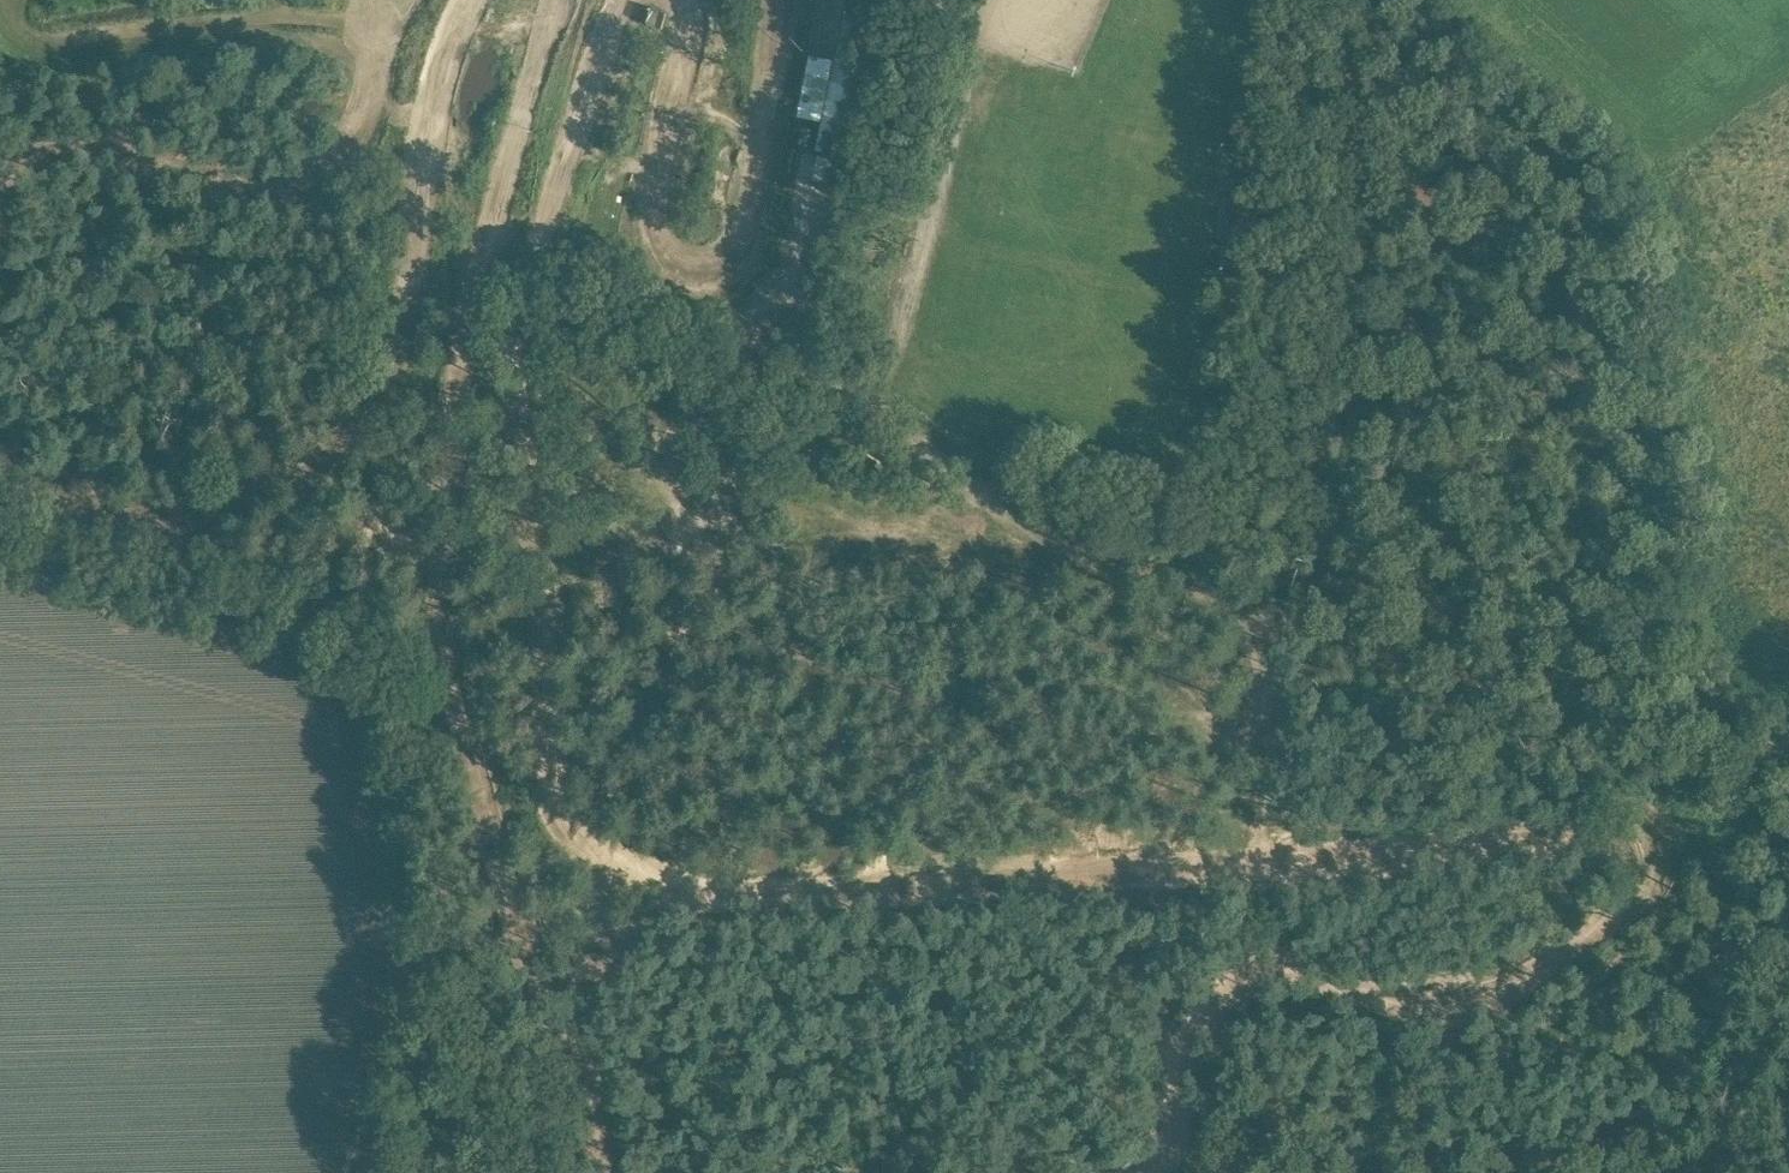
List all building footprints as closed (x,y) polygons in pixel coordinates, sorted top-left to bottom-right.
[(865,15),(856,64),(872,67),(882,19),(865,15)] [(1229,132),(1230,118),(1206,115),(1205,129),(1229,132)] [(1254,192),(1255,180),(1228,177),(1227,190),(1254,192)] [(1210,237),(1212,219),(1194,217),(1192,236),(1210,237)]
